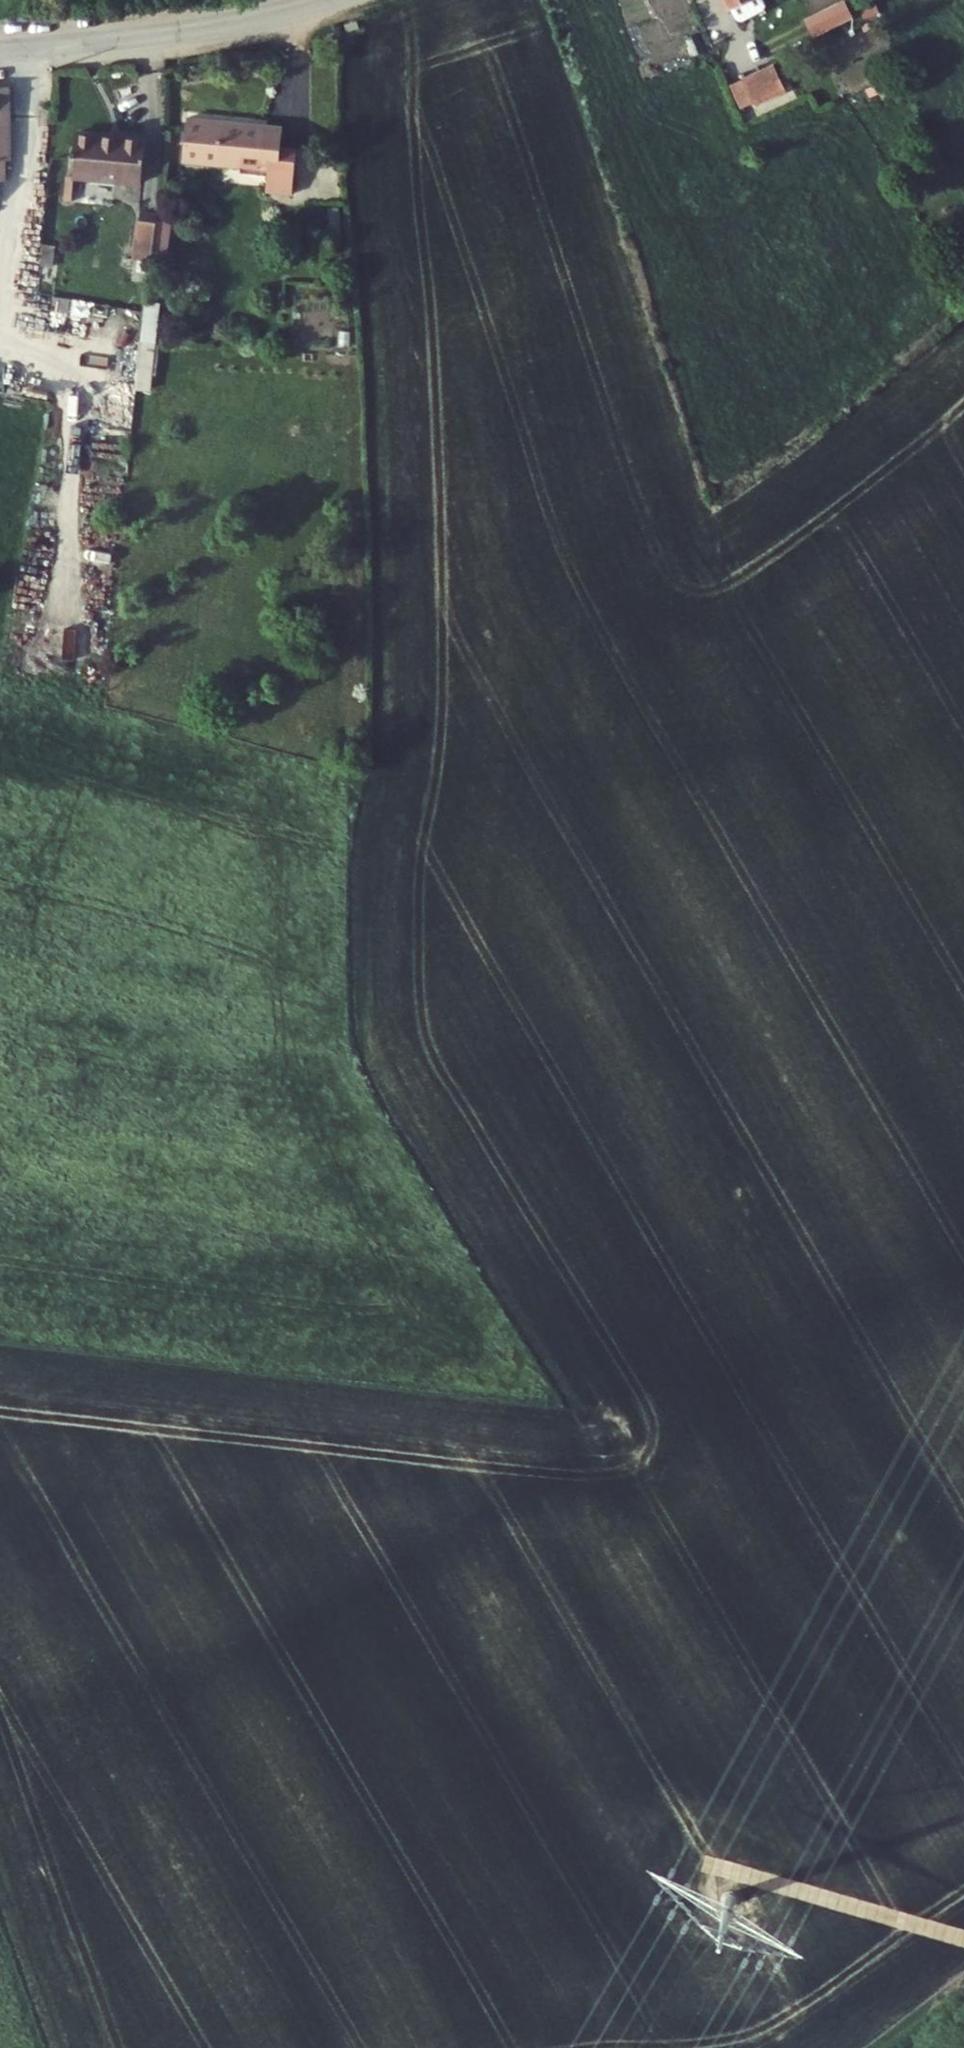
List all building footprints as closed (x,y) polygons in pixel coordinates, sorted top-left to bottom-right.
[(727,11),(728,10),(733,20),(739,22),(766,8),(768,3),(766,0),(722,0),(727,11)] [(810,36),(853,20),(846,2),(803,17),(810,36)] [(738,71),(748,98),(781,87),(771,60),(738,71)] [(9,184),(9,163),(15,163),(20,91),(0,90),(0,183),(9,184)] [(192,115),(189,158),(274,164),(272,182),(298,184),(301,151),(285,150),(287,122),(192,115)] [(77,163),(143,169),(149,127),(82,120),(77,163)] [(139,233),(156,234),(160,202),(144,201),(139,233)] [(155,393),(158,301),(142,301),(139,392),(155,393)]
